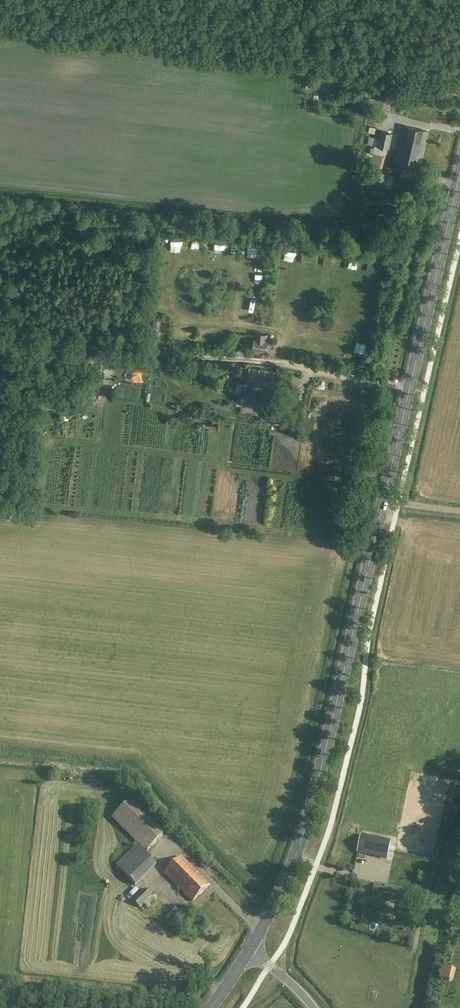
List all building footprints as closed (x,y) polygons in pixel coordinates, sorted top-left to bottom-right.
[(321,76),(321,86),(333,87),(333,76),(321,76)] [(306,79),(306,88),(319,90),(320,79),(312,79),(312,80),(306,79)] [(405,126),(395,165),(417,170),(427,132),(405,126)] [(389,149),(393,133),(379,130),(376,146),(389,149)] [(385,155),(368,152),(366,160),(374,162),(374,165),(383,167),(385,155)] [(372,170),(370,182),(373,182),(371,191),(392,196),(396,179),(393,179),(394,177),(389,176),(389,174),(372,170)] [(386,223),(371,221),(369,233),(384,235),(386,223)] [(268,334),(255,332),(253,349),(269,351),(271,341),(267,340),(268,334)] [(306,349),(315,355),(319,348),(310,343),(306,349)] [(347,360),(350,352),(342,349),(339,357),(347,360)] [(258,397),(259,386),(272,388),(274,372),(250,369),(247,385),(255,386),(254,389),(245,387),(244,395),(258,397)] [(262,406),(248,408),(249,416),(263,415),(262,406)] [(248,411),(236,410),(236,418),(248,419),(248,411)] [(356,455),(354,462),(360,464),(362,457),(356,455)] [(111,818),(137,845),(116,866),(135,886),(157,865),(145,853),(163,835),(130,800),(111,818)] [(391,841),(361,835),(357,852),(387,859),(391,841)] [(165,874),(193,902),(209,886),(203,880),(202,880),(197,875),(198,874),(181,857),(165,874)] [(396,861),(395,869),(418,874),(420,866),(396,861)] [(407,907),(410,892),(379,885),(375,900),(407,907)] [(140,908),(151,897),(145,890),(133,901),(140,908)]
